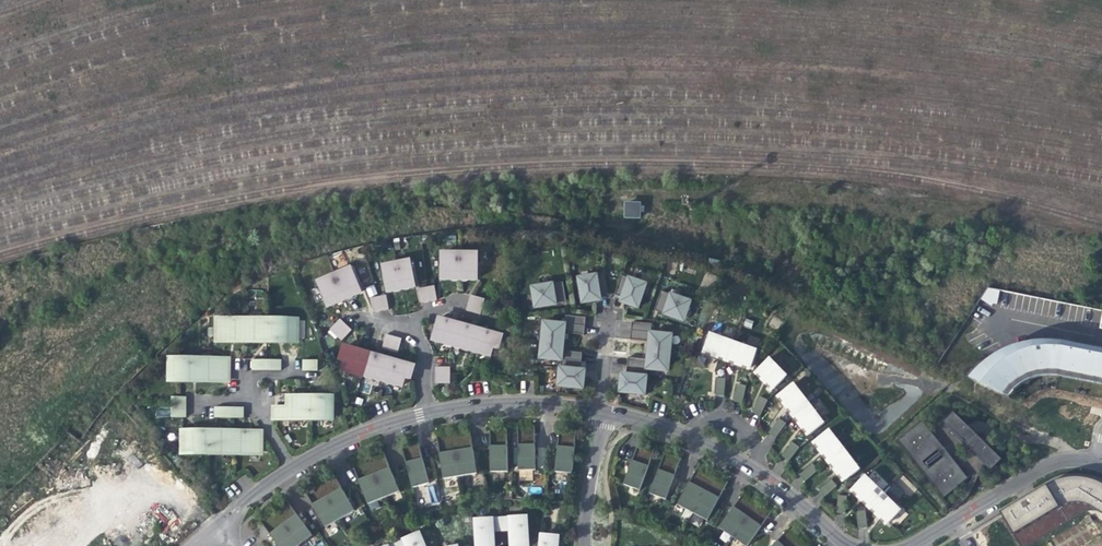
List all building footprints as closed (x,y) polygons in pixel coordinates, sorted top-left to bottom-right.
[(642,217),(643,202),(627,202),(627,217),(642,217)] [(459,279),(460,254),(442,254),(442,278),(453,279),(459,279)] [(477,279),(478,254),(460,254),(459,279),(468,279),(477,279)] [(415,286),(410,261),(397,264),(402,288),(409,287),(415,286)] [(402,288),(397,264),(383,267),(388,291),(396,289),(402,288)] [(335,276),(345,299),(353,295),(362,292),(352,269),(335,276)] [(609,294),(605,273),(579,278),(583,302),(592,300),(595,300),(598,299),(600,295),(609,294)] [(639,308),(647,284),(622,275),(615,295),(623,298),(625,303),(632,305),(639,308)] [(345,299),(335,276),(319,283),(329,306),(338,302),(345,299)] [(566,297),(563,282),(533,287),(536,303),(540,307),(551,305),(560,303),(559,298),(566,297)] [(369,297),(377,294),(374,285),(366,288),(369,297)] [(421,303),(437,300),(437,299),(434,285),(426,287),(419,288),(421,303)] [(981,299),(993,305),(1000,292),(988,286),(981,299)] [(686,317),(691,302),(662,291),(657,305),(655,310),(661,312),(674,317),(681,319),(686,317)] [(373,312),(389,309),(386,295),(378,296),(370,298),(373,312)] [(467,310),(480,314),(484,298),(471,295),(467,310)] [(586,318),(566,315),(565,324),(565,333),(585,335),(586,318)] [(244,341),(244,319),(216,319),(216,340),(230,341),(244,341)] [(263,341),(270,341),(270,320),(244,319),(244,341),(263,341)] [(330,330),(342,341),(352,330),(340,319),(330,330)] [(450,344),(453,345),(459,325),(450,322),(439,319),(433,339),(450,344)] [(270,320),(270,341),(289,341),(297,341),(297,320),(270,320)] [(565,324),(544,322),(542,339),(564,342),(565,337),(565,333),(565,324)] [(651,332),(652,324),(632,322),(630,340),(650,342),(651,332)] [(474,350),(479,330),(472,328),(459,325),(453,345),(474,350)] [(498,347),(501,337),(493,334),(479,330),(474,350),(490,355),(493,346),(498,347)] [(670,353),(672,335),(651,332),(650,342),(650,346),(649,350),(670,353)] [(729,358),(735,342),(711,333),(705,350),(716,354),(729,358)] [(382,348),(398,353),(402,339),(402,338),(386,334),(386,335),(382,348)] [(564,342),(542,339),(541,358),(562,360),(563,350),(564,346),(564,342)] [(1061,341),(1034,340),(1013,346),(995,354),(977,368),(969,378),(1008,396),(1014,390),(1024,382),(1036,376),(1048,375),(1065,377),(1101,384),(1101,349),(1061,341)] [(752,367),(758,350),(735,342),(729,358),(741,363),(752,367)] [(344,369),(364,374),(370,354),(359,351),(344,347),(341,358),(347,359),(344,369)] [(583,353),(563,350),(562,360),(561,368),(581,370),(583,353)] [(668,371),(670,353),(649,350),(649,355),(648,360),(647,368),(668,371)] [(364,374),(384,380),(390,360),(378,356),(370,354),(364,374)] [(186,380),(190,380),(191,358),(172,358),(171,380),(186,380)] [(210,380),(210,358),(191,358),(190,380),(195,380),(210,380)] [(228,380),(229,359),(210,358),(210,380),(228,380)] [(647,368),(648,360),(628,358),(626,375),(646,377),(647,368)] [(253,359),(252,370),(281,370),(281,360),(253,359)] [(767,381),(775,388),(787,376),(770,359),(757,371),(767,381)] [(303,360),(303,370),(318,371),(318,360),(303,360)] [(390,360),(384,380),(402,385),(405,376),(411,377),(414,367),(400,363),(390,360)] [(450,375),(450,367),(435,367),(436,383),(451,383),(450,375)] [(581,370),(561,368),(559,386),(583,388),(584,381),(585,374),(582,370),(581,370)] [(645,394),(646,377),(626,375),(622,377),(621,384),(621,392),(645,394)] [(715,396),(724,397),(726,380),(717,379),(715,396)] [(795,414),(809,403),(794,384),(780,394),(789,406),(795,414)] [(734,402),(742,403),(746,387),(743,386),(737,385),(734,402)] [(172,417),(186,417),(187,397),(186,397),(172,396),(172,407),(172,417)] [(275,418),(310,418),(310,397),(297,397),(289,397),(289,408),(275,407),(274,407),(274,418),(275,418)] [(310,397),(310,418),(332,418),(332,398),(321,397),(310,397)] [(753,412),(760,416),(768,401),(760,397),(753,412)] [(810,434),(825,423),(809,403),(795,414),(804,426),(810,434)] [(215,407),(215,418),(227,418),(244,418),(244,407),(215,407)] [(945,422),(954,413),(953,411),(928,431),(941,447),(947,455),(967,480),(987,464),(945,422)] [(993,470),(1002,460),(998,456),(986,444),(972,430),(961,420),(954,413),(945,422),(987,464),(993,470)] [(769,433),(776,438),(786,424),(779,419),(769,433)] [(918,465),(941,447),(928,431),(922,422),(899,440),(918,465)] [(831,460),(846,450),(830,429),(816,440),(823,450),(831,460)] [(183,452),(207,452),(207,432),(195,431),(183,431),(183,452)] [(535,443),(535,431),(518,431),(519,444),(535,443)] [(207,452),(234,453),(235,432),(216,432),(207,432),(207,452)] [(261,453),(261,432),(246,432),(235,432),(234,453),(261,453)] [(575,446),(576,434),(569,433),(559,432),(558,445),(575,446)] [(508,445),(507,433),(499,433),(490,433),(490,445),(508,445)] [(473,446),(471,435),(463,436),(454,438),(456,449),(473,446)] [(456,449),(454,438),(445,439),(438,440),(440,451),(456,449)] [(536,470),(535,443),(519,444),(519,471),(536,470)] [(782,456),(789,462),(800,448),(793,443),(782,456)] [(422,457),(419,445),(412,447),(403,449),(406,461),(422,457)] [(508,472),(508,445),(490,445),(491,472),(508,472)] [(573,473),(575,446),(558,445),(556,472),(573,473)] [(477,474),(473,446),(456,449),(461,476),(477,474)] [(535,447),(536,468),(545,468),(545,447),(535,447)] [(649,465),(654,453),(647,451),(638,447),(633,459),(649,465)] [(461,476),(456,449),(440,451),(444,479),(461,476)] [(861,468),(846,450),(831,460),(839,470),(846,479),(861,468)] [(944,498),(967,480),(947,455),(925,473),(944,498)] [(389,467),(385,456),(379,458),(370,462),(374,473),(389,467)] [(429,483),(422,457),(406,461),(413,487),(429,483)] [(675,475),(679,462),(673,460),(664,457),(659,469),(675,475)] [(640,490),(649,465),(633,459),(624,484),(640,490)] [(374,473),(370,462),(363,464),(354,468),(359,479),(374,473)] [(799,476),(805,482),(818,470),(812,464),(799,476)] [(400,492),(389,467),(374,473),(384,498),(400,492)] [(666,499),(675,475),(659,469),(650,494),(666,499)] [(705,490),(711,478),(706,475),(697,470),(690,482),(705,490)] [(384,498),(374,473),(359,479),(369,504),(384,498)] [(1086,474),(1062,474),(1001,512),(1015,534),(1068,500),(1091,504),(1101,511),(1101,483),(1086,474)] [(872,505),(884,492),(866,475),(853,487),(861,495),(872,505)] [(342,487),(336,476),(330,480),(322,484),(328,495),(342,487)] [(720,497),(726,485),(719,482),(711,478),(705,490),(720,497)] [(818,491),(824,498),(837,487),(832,480),(818,491)] [(693,513),(705,490),(690,482),(678,505),(693,513)] [(328,495),(322,484),(313,489),(307,493),(312,503),(328,495)] [(426,503),(436,502),(435,486),(425,486),(426,503)] [(355,510),(342,487),(328,495),(341,519),(355,510)] [(708,521),(720,497),(705,490),(693,513),(708,521)] [(889,523),(902,510),(884,492),(872,505),(879,513),(889,523)] [(341,519),(328,495),(312,503),(326,527),(341,519)] [(748,517),(756,505),(749,501),(742,496),(735,507),(748,517)] [(837,512),(846,513),(847,496),(839,496),(837,512)] [(296,513),(289,504),(284,508),(276,513),(283,523),(296,513)] [(762,526),(769,515),(764,511),(756,505),(748,517),(762,526)] [(734,537),(748,517),(735,507),(720,528),(734,537)] [(859,529),(868,528),(866,511),(857,512),(859,529)] [(283,523),(276,513),(269,518),(262,523),(269,533),(283,523)] [(313,536),(296,513),(283,523),(299,545),(313,536)] [(476,520),(477,545),(492,545),(491,531),(513,530),(514,545),(528,545),(527,517),(476,520)] [(762,526),(748,517),(734,537),(746,545),(747,545),(762,526)] [(283,523),(269,533),(279,545),(298,545),(299,545),(283,523)] [(799,541),(794,536),(787,530),(778,541),(784,545),(795,545),(799,541)] [(420,534),(391,545),(425,545),(420,534)] [(556,536),(542,534),(541,545),(555,545),(556,536)]
